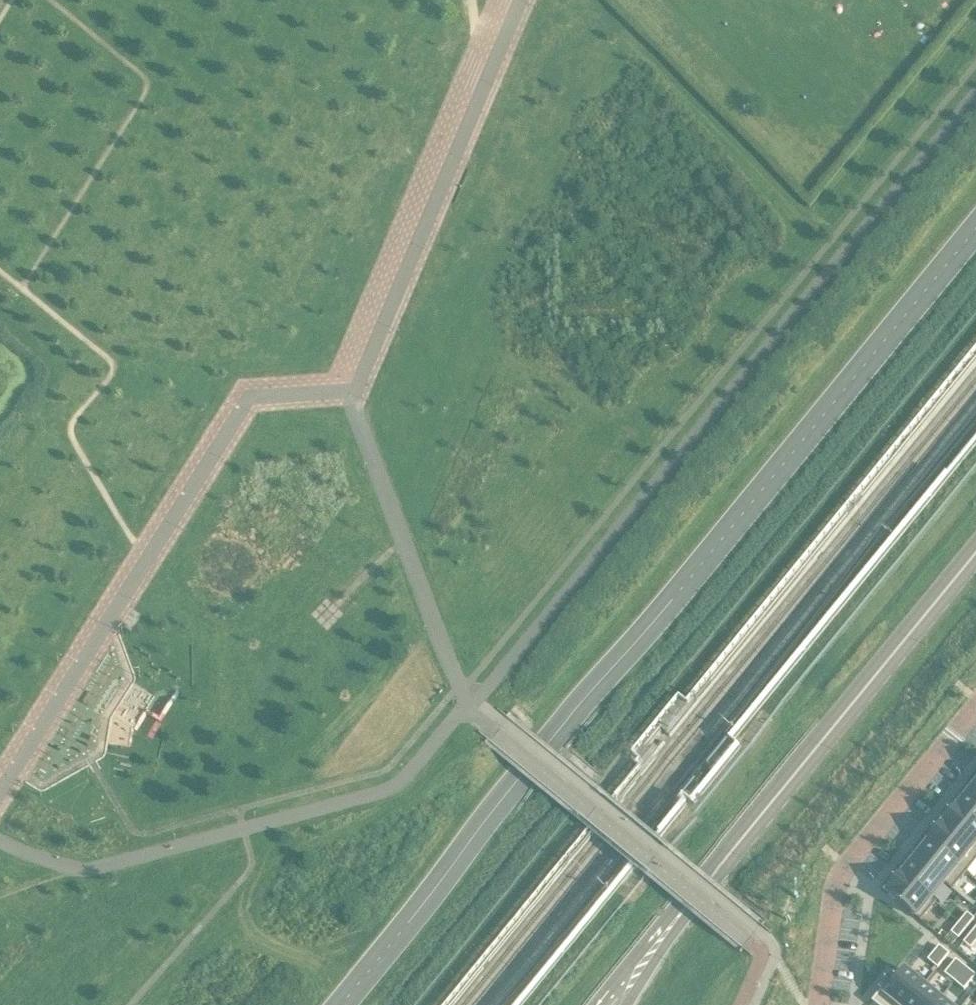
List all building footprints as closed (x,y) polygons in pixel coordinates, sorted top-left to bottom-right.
[(956,808),(975,825),(975,796),(970,791),(956,808)] [(942,826),(975,853),(975,825),(956,808),(942,826)] [(928,843),(966,874),(975,861),(975,853),(942,826),(928,843)] [(928,843),(914,860),(944,885),(951,891),(966,874),(928,843)] [(914,860),(900,877),(930,902),(944,885),(914,860)] [(886,894),(916,919),(916,918),(919,921),(933,905),(930,902),(900,877),(886,894)] [(967,913),(959,923),(966,929),(974,919),(967,913)] [(959,923),(951,933),(958,939),(966,929),(959,923)] [(963,943),(971,949),(975,942),(975,937),(971,933),(963,943)] [(939,946),(933,953),(943,961),(949,954),(939,946)] [(933,953),(927,960),(937,968),(943,961),(933,953)] [(956,960),(950,967),(960,975),(966,968),(956,960)] [(950,967),(944,974),(954,982),(960,975),(950,967)] [(966,968),(960,975),(970,983),(975,976),(966,968)] [(872,1002),(875,1004),(903,1004),(921,983),(906,971),(896,983),(891,979),(872,1002)] [(960,975),(954,982),(964,990),(970,983),(960,975)] [(903,1004),(932,1004),(938,997),(921,983),(903,1004)]
